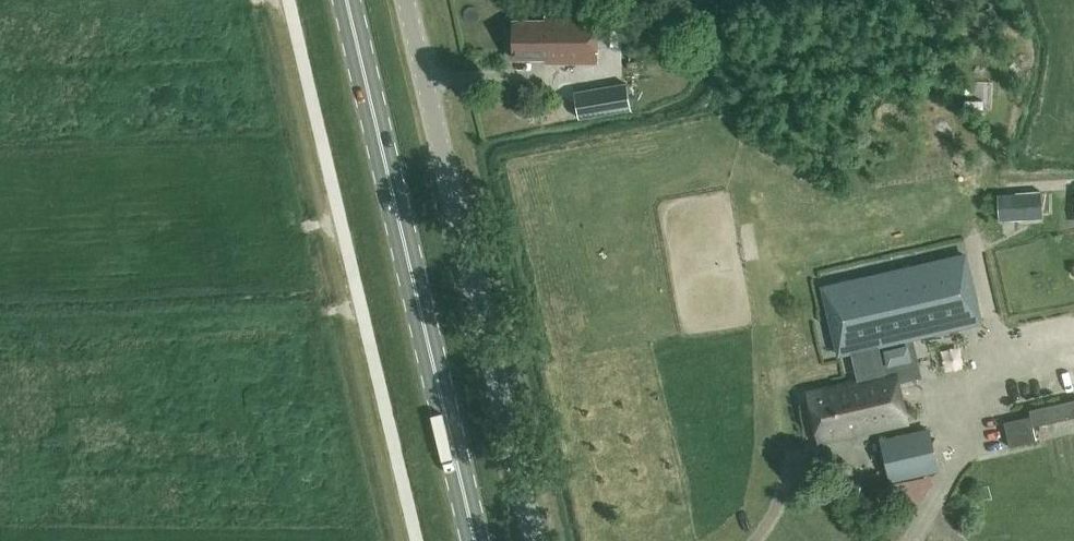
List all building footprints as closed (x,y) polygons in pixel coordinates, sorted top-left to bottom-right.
[(981,12),(985,21),(996,16),(992,7),(981,12)] [(513,21),(513,57),(546,57),(546,61),(597,61),(597,16),(546,16),(546,21),(513,21)] [(576,100),(578,117),(630,109),(626,83),(591,89),(593,97),(576,100)] [(520,97),(520,111),(538,110),(537,96),(520,97)] [(965,108),(983,107),(982,99),(965,100),(965,108)] [(1016,219),(1015,192),(998,193),(999,219),(1016,219)] [(1063,210),(1064,224),(1073,223),(1073,209),(1063,210)] [(884,374),(877,345),(981,321),(965,254),(823,288),(838,353),(851,350),(858,380),(808,392),(820,442),(908,421),(896,372),(884,374)] [(1005,423),(1011,453),(1043,447),(1040,432),(1073,425),(1073,409),(1005,423)] [(939,470),(929,427),(881,438),(891,481),(939,470)]
